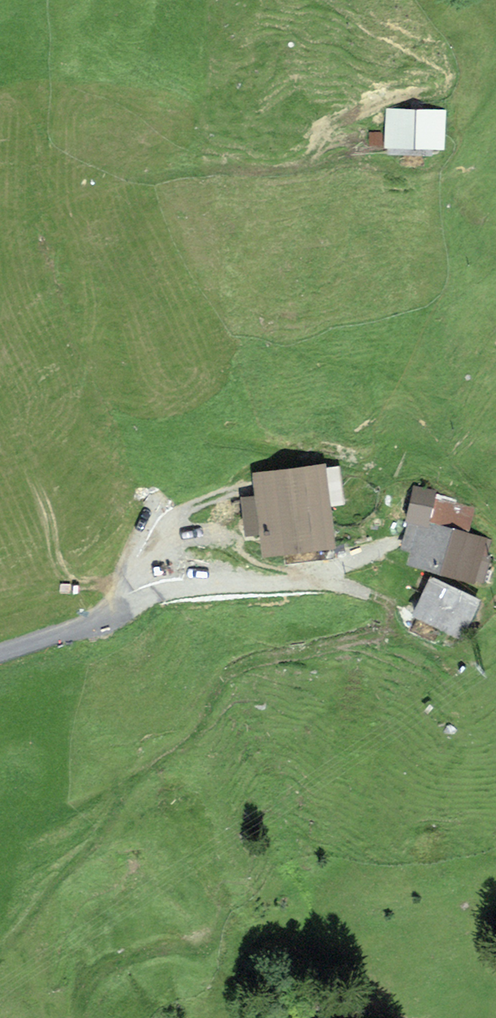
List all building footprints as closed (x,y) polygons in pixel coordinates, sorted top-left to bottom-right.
[(444,112),(391,109),(388,147),(441,150),(444,112)] [(327,465),(251,472),(258,553),(334,546),(327,465)] [(475,499),(416,485),(409,516),(467,530),(475,499)] [(491,540),(410,519),(400,560),(480,581),(491,540)] [(481,601),(431,577),(413,615),(463,639),(481,601)]
